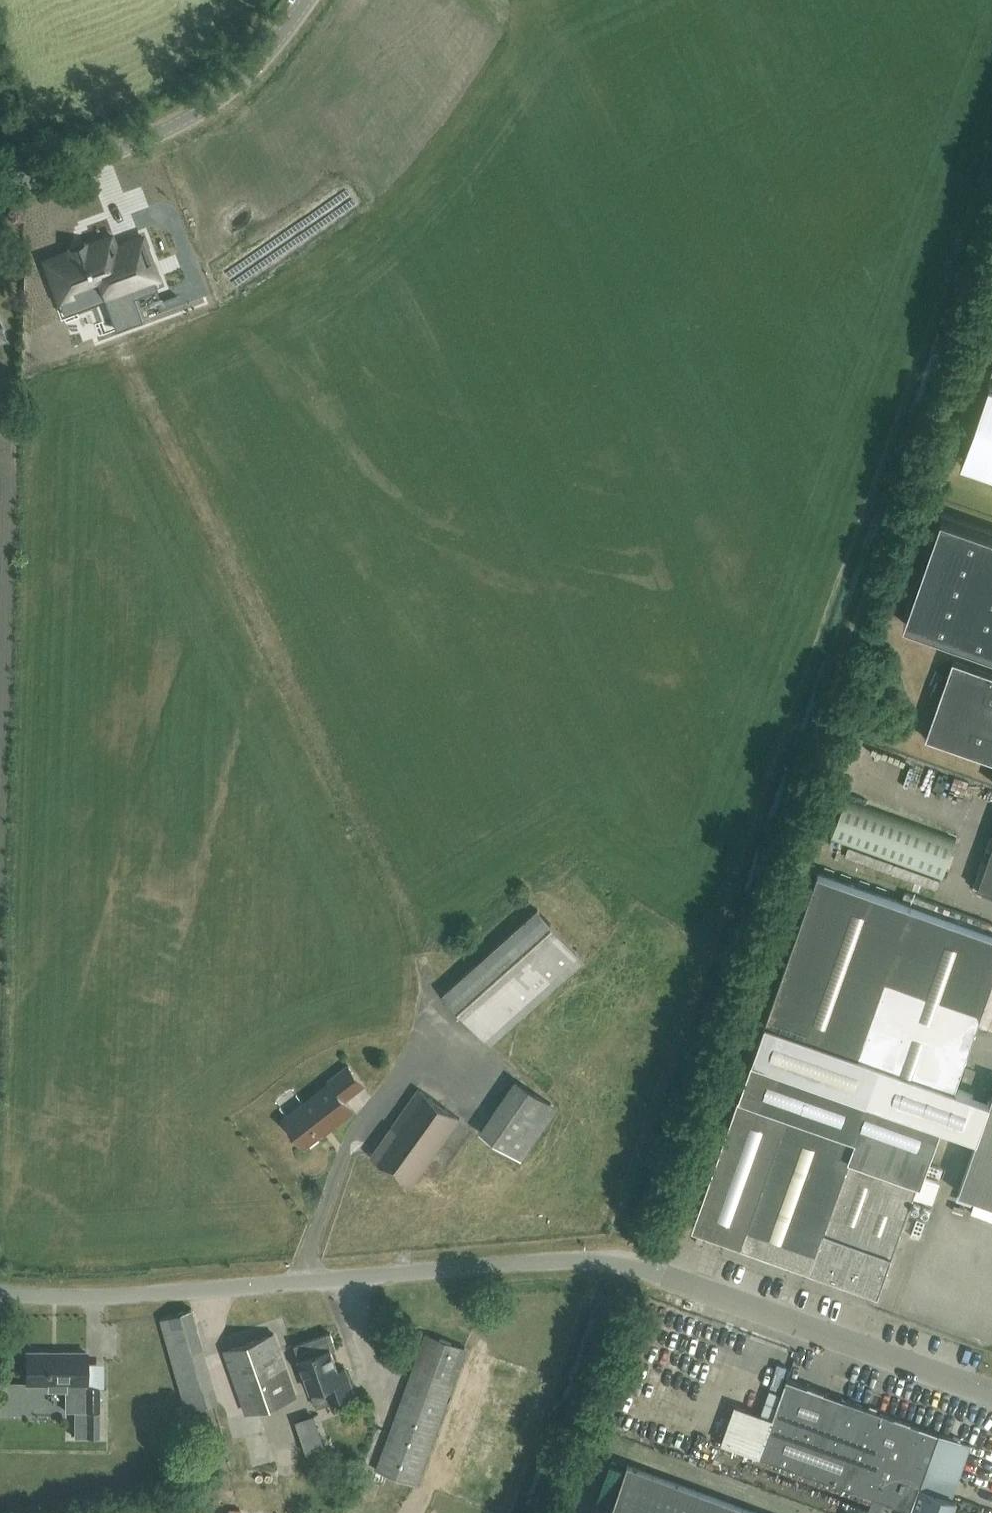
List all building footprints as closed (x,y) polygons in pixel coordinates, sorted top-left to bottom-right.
[(111,234),(44,259),(59,301),(100,286),(116,330),(143,320),(134,297),(157,288),(154,280),(158,278),(142,235),(115,245),(111,234)] [(989,383),(961,460),(991,471),(991,384),(989,383)] [(942,517),(904,623),(991,654),(991,535),(942,517)] [(953,662),(925,739),(991,762),(991,676),(953,662)] [(956,838),(846,798),(831,838),(942,878),(956,838)] [(977,888),(991,894),(991,846),(977,888)] [(955,1087),(991,982),(991,935),(818,874),(753,1058),(692,1228),(741,1246),(809,1270),(877,1294),(913,1196),(915,1196),(923,1174),(941,1125),(977,1138),(958,1192),(991,1204),(991,1095),(990,1100),(955,1087)] [(584,962),(536,908),(443,992),(491,1046),(584,962)] [(363,1086),(348,1066),(328,1081),(329,1083),(283,1119),(304,1147),(352,1110),(344,1101),(363,1086)] [(557,1111),(513,1080),(478,1130),(522,1161),(557,1111)] [(460,1119),(417,1089),(370,1156),(413,1186),(460,1119)] [(972,1337),(991,1343),(991,1295),(990,1302),(969,1296),(961,1323),(975,1327),(972,1337)] [(191,1309),(160,1318),(185,1412),(212,1404),(196,1346),(200,1345),(191,1309)] [(467,1348),(426,1333),(377,1470),(418,1485),(467,1348)] [(293,1397),(272,1334),(223,1351),(244,1413),(293,1397)] [(333,1349),(328,1334),(293,1346),(298,1359),(297,1360),(308,1392),(309,1391),(314,1408),(351,1395),(343,1370),(335,1372),(328,1350),(333,1349)] [(84,1353),(24,1353),(24,1384),(48,1384),(48,1391),(63,1391),(63,1412),(96,1412),(96,1388),(102,1388),(102,1365),(84,1365),(84,1353)] [(911,1511),(911,1512),(953,1512),(957,1500),(950,1498),(969,1445),(939,1434),(787,1380),(772,1419),(735,1405),(721,1443),(759,1457),(911,1511)] [(324,1415),(349,1412),(347,1402),(323,1406),(324,1415)] [(101,1413),(89,1413),(89,1438),(102,1438),(101,1413)] [(627,1466),(609,1512),(753,1512),(627,1466)]
